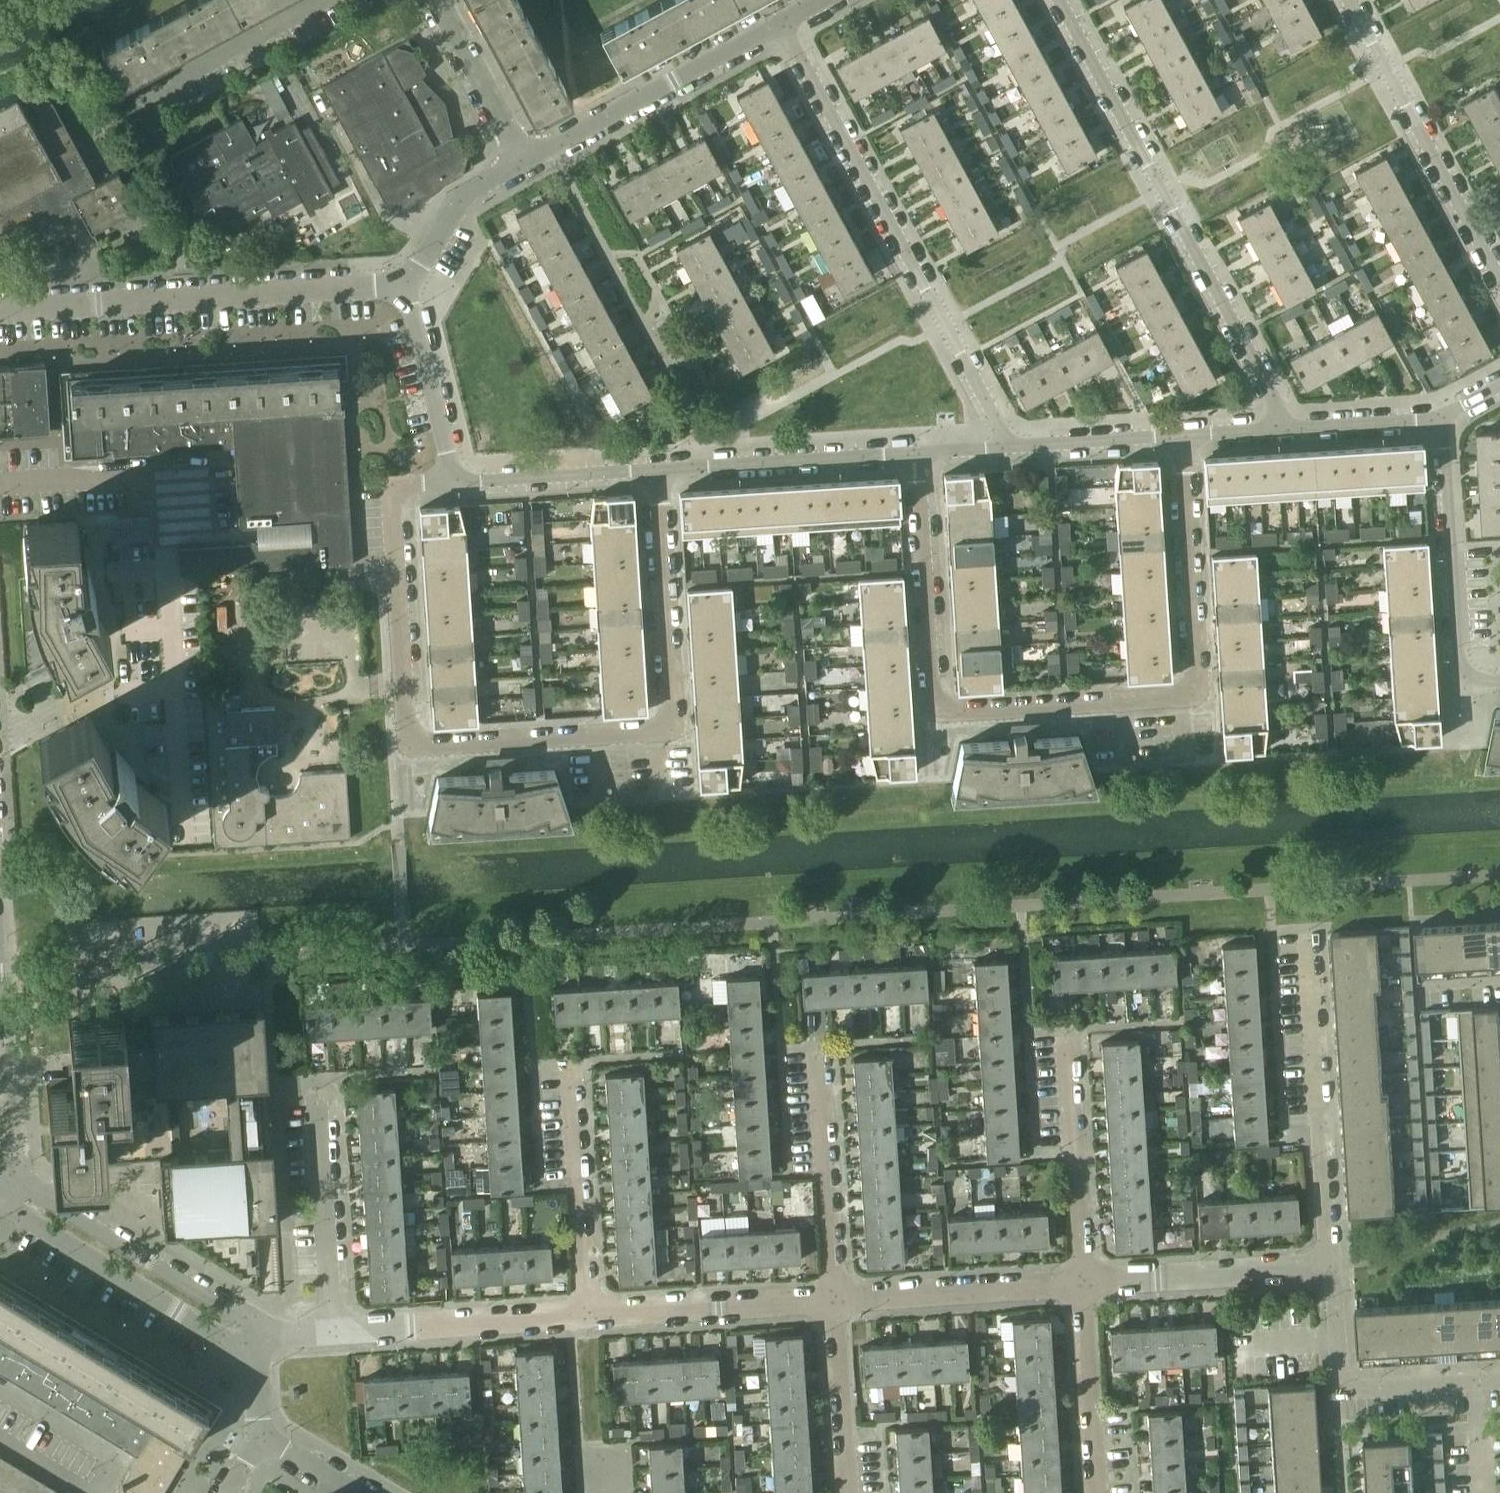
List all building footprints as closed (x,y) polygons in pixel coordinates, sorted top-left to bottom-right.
[(162,13),(183,51),(240,19),(230,0),(187,0),(162,13)] [(240,19),(276,0),(230,0),(240,19)] [(470,3),(476,13),(476,14),(502,61),(521,51),(539,41),(517,0),(475,0),(470,3)] [(659,0),(600,32),(620,70),(679,38),(659,0)] [(659,0),(679,38),(740,5),(737,0),(659,0)] [(984,19),(1014,3),(1013,0),(974,0),(984,19)] [(1123,6),(1132,23),(1165,5),(1162,0),(1134,0),(1123,6)] [(1200,4),(1205,13),(1213,9),(1208,0),(1206,0),(1200,4)] [(1216,4),(1221,13),(1229,9),(1224,0),(1216,4)] [(1266,6),(1278,28),(1309,12),(1302,0),(1278,0),(1266,6)] [(936,2),(928,6),(934,17),(941,13),(936,2)] [(1014,3),(984,19),(995,41),(1026,24),(1014,3)] [(1165,5),(1132,23),(1140,37),(1172,19),(1165,5)] [(1309,12),(1278,28),(1289,49),(1320,32),(1309,12)] [(162,13),(101,46),(122,84),(183,51),(162,13)] [(941,13),(934,17),(940,27),(947,23),(941,13)] [(927,15),(912,23),(929,56),(945,48),(927,15)] [(1172,19),(1140,37),(1147,52),(1180,34),(1172,19)] [(1212,25),(1218,35),(1225,31),(1220,20),(1212,25)] [(912,23),(896,32),(913,65),(929,56),(912,23)] [(1026,24),(995,41),(1007,63),(1038,46),(1026,24)] [(1225,31),(1218,35),(1222,43),(1230,39),(1225,31)] [(896,32),(881,40),(899,73),(913,65),(896,32)] [(1241,33),(1234,37),(1241,49),(1248,45),(1241,33)] [(1180,34),(1147,52),(1156,68),(1189,51),(1180,34)] [(439,184),(473,166),(456,135),(448,137),(446,132),(448,131),(445,118),(431,93),(423,84),(420,85),(417,79),(425,71),(407,39),(322,85),(390,211),(417,196),(420,202),(439,184)] [(881,40),(866,48),(883,81),(899,73),(881,40)] [(539,41),(521,51),(502,61),(534,121),(552,111),(571,101),(539,41)] [(959,45),(952,49),(958,60),(965,56),(959,45)] [(1248,45),(1241,49),(1246,58),(1253,54),(1248,45)] [(1038,46),(1007,63),(1019,84),(1049,67),(1038,46)] [(866,48),(851,56),(868,89),(883,81),(866,48)] [(1229,52),(1235,64),(1241,60),(1235,48),(1229,52)] [(1189,51),(1156,68),(1164,83),(1197,65),(1189,51)] [(851,56),(835,65),(853,98),(868,89),(851,56)] [(1247,71),(1241,60),(1235,64),(1241,74),(1247,71)] [(1197,65),(1164,83),(1172,98),(1205,80),(1197,65)] [(971,67),(964,71),(970,82),(977,78),(971,67)] [(1049,67),(1019,84),(1030,105),(1061,88),(1049,67)] [(952,74),(941,79),(945,86),(956,81),(952,74)] [(1249,75),(1242,79),(1248,89),(1255,85),(1249,75)] [(270,77),(259,83),(274,112),(285,106),(270,77)] [(766,79),(736,96),(748,118),(779,102),(766,79)] [(941,79),(930,85),(934,92),(945,86),(941,79)] [(1205,80),(1172,98),(1180,113),(1213,95),(1205,80)] [(1477,124),(1499,112),(1499,95),(1495,85),(1464,102),(1477,124)] [(96,182),(44,86),(19,99),(15,92),(0,100),(0,248),(77,206),(91,232),(128,211),(122,199),(130,194),(118,170),(96,182)] [(982,88),(975,92),(981,103),(988,99),(982,88)] [(1061,88),(1030,105),(1042,127),(1073,111),(1061,88)] [(924,94),(913,100),(917,107),(928,102),(924,94)] [(1213,95),(1180,113),(1189,128),(1221,110),(1213,95)] [(971,96),(963,99),(969,110),(976,106),(971,96)] [(913,100),(903,106),(907,113),(917,107),(913,100)] [(779,102),(748,118),(759,139),(790,122),(779,102)] [(891,106),(880,112),(884,119),(894,114),(891,106)] [(932,109),(899,127),(908,144),(940,126),(932,109)] [(705,110),(698,114),(704,125),(711,121),(705,110)] [(978,110),(971,114),(977,124),(984,120),(978,110)] [(994,110),(987,114),(993,124),(1000,120),(994,110)] [(1073,111),(1042,127),(1054,148),(1084,131),(1073,111)] [(880,112),(869,118),(873,125),(884,119),(880,112)] [(1477,124),(1488,145),(1499,139),(1499,112),(1477,124)] [(340,181),(309,124),(299,130),(294,120),(272,132),(270,128),(265,131),(267,136),(255,143),(241,117),(170,156),(208,228),(236,213),(241,221),(268,206),(273,215),(301,199),(309,213),(315,210),(313,206),(335,195),(330,186),(340,181)] [(984,120),(977,124),(983,135),(990,131),(984,120)] [(790,122),(759,139),(771,161),(802,144),(790,122)] [(940,126),(908,144),(916,159),(949,141),(940,126)] [(1006,131),(999,135),(1004,146),(1012,142),(1006,131)] [(1084,131),(1054,148),(1065,170),(1096,153),(1084,131)] [(703,136),(688,145),(705,177),(721,169),(703,136)] [(992,136),(985,140),(991,150),(998,146),(992,136)] [(1488,145),(1499,168),(1499,167),(1499,139),(1488,145)] [(949,141),(916,159),(924,173),(957,155),(949,141)] [(1012,142),(1004,146),(1010,156),(1017,152),(1012,142)] [(802,144),(771,161),(782,182),(813,165),(802,144)] [(688,145),(673,153),(691,185),(705,177),(688,145)] [(724,145),(717,149),(722,160),(730,156),(724,145)] [(673,153),(658,161),(676,194),(691,185),(673,153)] [(957,155),(924,173),(932,188),(965,170),(957,155)] [(1003,155),(996,159),(1002,170),(1009,166),(1003,155)] [(1384,155),(1354,171),(1365,193),(1396,177),(1384,155)] [(658,161),(642,169),(660,202),(676,194),(658,161)] [(1024,164),(1016,168),(1022,179),(1030,175),(1024,164)] [(813,165),(782,182),(794,203),(824,187),(813,165)] [(1009,166),(1002,170),(1007,181),(1015,177),(1009,166)] [(736,167),(728,171),(734,181),(742,177),(736,167)] [(642,169),(626,178),(644,211),(660,202),(642,169)] [(965,170),(932,188),(940,204),(973,186),(965,170)] [(1396,177),(1365,193),(1377,215),(1407,198),(1396,177)] [(611,186),(629,219),(644,211),(626,178),(611,186)] [(973,186),(940,204),(949,220),(982,202),(973,186)] [(1020,186),(1012,190),(1018,200),(1025,197),(1020,186)] [(824,187),(794,203),(806,225),(836,209),(824,187)] [(748,188),(740,192),(746,203),(753,199),(748,188)] [(728,194),(717,200),(721,207),(732,201),(728,194)] [(1305,198),(1310,207),(1318,203),(1313,194),(1305,198)] [(1025,197),(1018,200),(1024,211),(1031,207),(1025,197)] [(1407,198),(1377,215),(1388,236),(1419,219),(1407,198)] [(546,199),(515,215),(528,238),(558,221),(546,199)] [(753,199),(746,203),(752,213),(759,209),(753,199)] [(1332,199),(1324,204),(1329,213),(1337,209),(1332,199)] [(717,200),(706,206),(710,213),(721,207),(717,200)] [(1268,201),(1237,217),(1249,240),(1280,223),(1268,201)] [(982,202),(949,220),(957,235),(990,218),(982,202)] [(1318,203),(1310,207),(1315,216),(1323,212),(1318,203)] [(836,209),(806,225),(818,248),(848,231),(836,209)] [(700,216),(690,221),(694,229),(704,223),(700,216)] [(746,216),(739,220),(745,230),(752,226),(746,216)] [(990,218),(957,235),(965,250),(998,232),(990,218)] [(1419,219),(1388,236),(1401,259),(1431,243),(1419,219)] [(558,221),(528,238),(539,259),(570,243),(558,221)] [(690,221),(679,227),(683,234),(694,229),(690,221)] [(1343,221),(1336,225),(1341,234),(1349,230),(1343,221)] [(1280,223),(1249,240),(1261,262),(1292,246),(1280,223)] [(667,226),(657,232),(661,239),(671,234),(667,226)] [(752,226),(745,230),(751,241),(758,237),(752,226)] [(708,231),(675,248),(683,263),(716,245),(708,231)] [(771,231),(764,235),(770,246),(777,242),(771,231)] [(848,231),(818,248),(830,269),(860,253),(848,231)] [(657,232),(646,238),(650,245),(661,239),(657,232)] [(1341,247),(1336,237),(1328,241),(1334,251),(1341,247)] [(500,238),(492,242),(498,253),(505,249),(500,238)] [(1354,241),(1346,245),(1352,255),(1360,251),(1354,241)] [(570,243),(539,259),(551,281),(582,265),(570,243)] [(1431,243),(1401,259),(1413,281),(1443,264),(1431,243)] [(716,245),(683,263),(692,280),(725,262),(716,245)] [(763,246),(756,250),(762,261),(769,257),(763,246)] [(1292,246),(1261,262),(1273,284),(1304,267),(1292,246)] [(1346,256),(1341,247),(1334,251),(1325,256),(1330,265),(1338,261),(1338,260),(1346,256)] [(1145,249),(1115,265),(1126,286),(1157,270),(1145,249)] [(782,252),(775,256),(780,267),(788,263),(782,252)] [(860,253),(830,269),(841,291),(872,275),(860,253)] [(1346,256),(1339,260),(1345,271),(1352,267),(1346,256)] [(769,257),(762,261),(767,272),(775,268),(769,257)] [(512,261),(504,265),(510,275),(517,271),(512,261)] [(725,262),(692,280),(700,295),(733,277),(725,262)] [(788,263),(780,267),(786,277),(793,273),(788,263)] [(1443,264),(1413,281),(1424,301),(1454,284),(1443,264)] [(582,265),(551,281),(563,303),(593,286),(582,265)] [(1304,267),(1273,284),(1284,305),(1315,288),(1304,267)] [(1363,267),(1355,272),(1360,282),(1368,278),(1363,267)] [(1157,270),(1126,286),(1137,307),(1168,291),(1157,270)] [(517,271),(510,275),(516,286),(523,282),(517,271)] [(1342,275),(1332,280),(1336,288),(1346,283),(1342,275)] [(733,277),(700,295),(708,310),(741,292),(733,277)] [(779,277),(772,281),(778,291),(785,287),(779,277)] [(1368,278),(1360,282),(1365,290),(1373,286),(1368,278)] [(1454,284),(1424,301),(1436,324),(1466,307),(1454,284)] [(800,285),(792,289),(798,299),(806,296),(800,285)] [(593,286),(563,303),(574,324),(605,308),(593,286)] [(785,287),(778,291),(784,302),(791,298),(785,287)] [(1324,289),(1317,293),(1313,295),(1317,302),(1328,296),(1324,289)] [(1168,291),(1137,307),(1150,331),(1181,314),(1168,291)] [(741,292),(708,310),(717,326),(749,308),(741,292)] [(806,296),(798,299),(810,322),(823,315),(811,292),(806,296)] [(1092,292),(1085,296),(1091,307),(1098,303),(1092,292)] [(1311,296),(1302,301),(1306,309),(1316,304),(1311,296)] [(1098,303),(1091,307),(1097,317),(1104,314),(1098,303)] [(535,304),(528,308),(534,318),(541,315),(535,304)] [(1068,304),(1057,310),(1061,317),(1072,311),(1068,304)] [(1390,306),(1382,311),(1388,321),(1396,316),(1390,306)] [(1466,307),(1436,324),(1447,345),(1478,328),(1466,307)] [(605,308),(574,324),(586,346),(617,330),(605,308)] [(749,308),(717,326),(725,341),(758,323),(749,308)] [(796,308),(789,312),(795,323),(802,319),(796,308)] [(1289,308),(1280,313),(1284,321),(1293,316),(1289,308)] [(1057,310),(1047,316),(1051,323),(1061,317),(1057,310)] [(1375,310),(1354,321),(1371,352),(1392,340),(1375,310)] [(1181,314),(1150,331),(1162,353),(1193,337),(1181,314)] [(541,315),(534,318),(539,329),(547,325),(541,315)] [(1396,316),(1388,321),(1392,329),(1400,325),(1396,316)] [(1036,321),(1025,327),(1029,334),(1040,329),(1036,321)] [(1354,321),(1332,334),(1348,364),(1371,352),(1354,321)] [(758,323),(725,341),(733,355),(765,337),(758,323)] [(1096,328),(1074,340),(1091,370),(1112,359),(1096,328)] [(1478,328),(1447,345),(1459,367),(1490,350),(1478,328)] [(617,330),(586,346),(598,368),(629,352),(617,330)] [(808,330),(801,334),(806,344),(806,345),(813,341),(808,330)] [(1015,333),(1004,339),(1008,346),(1019,340),(1015,333)] [(1332,334),(1310,345),(1326,376),(1348,364),(1332,334)] [(1116,336),(1108,339),(1114,350),(1121,346),(1116,336)] [(765,337),(733,355),(741,370),(774,353),(765,337)] [(1193,337),(1162,353),(1173,373),(1203,356),(1193,337)] [(1074,340),(1052,352),(1068,382),(1091,370),(1074,340)] [(1310,345),(1288,357),(1305,388),(1326,376),(1310,345)] [(1121,346),(1114,350),(1120,361),(1127,357),(1121,346)] [(558,347),(551,350),(557,361),(564,357),(558,347)] [(1411,348),(1404,352),(1411,363),(1418,360),(1411,348)] [(629,352),(598,368),(610,390),(640,373),(629,352)] [(1052,352),(1030,364),(1046,394),(1068,382),(1052,352)] [(1203,356),(1173,373),(1185,396),(1216,379),(1203,356)] [(342,408),(340,378),(339,360),(318,361),(318,366),(299,367),(299,363),(265,365),(266,369),(246,370),(246,366),(212,368),(212,373),(193,374),(193,370),(159,372),(159,376),(140,377),(140,373),(106,375),(107,380),(87,381),(87,376),(66,378),(69,427),(71,448),(71,457),(233,446),(305,442),(306,458),(345,455),(342,408)] [(1419,360),(1411,364),(1416,373),(1424,369),(1419,360)] [(0,366),(0,432),(14,431),(49,429),(45,363),(10,365),(0,366)] [(1008,376),(1025,406),(1046,394),(1030,364),(1008,376)] [(570,368),(563,372),(568,383),(576,379),(570,368)] [(640,373),(610,390),(621,410),(652,394),(640,373)] [(1139,379),(1132,383),(1138,393),(1145,389),(1139,379)] [(1145,389),(1138,393),(1143,404),(1151,400),(1145,389)] [(582,391),(575,395),(581,406),(583,405),(588,402),(582,391)] [(581,406),(575,408),(581,419),(588,416),(583,405),(581,406)] [(591,422),(584,425),(590,436),(597,433),(591,422)] [(1478,457),(1499,455),(1499,430),(1477,432),(1478,457)] [(310,522),(307,476),(306,458),(305,442),(233,446),(238,523),(242,526),(310,522)] [(1424,490),(1421,445),(1421,442),(1403,443),(1403,447),(1406,491),(1424,490)] [(1406,491),(1403,447),(1403,443),(1384,445),(1385,448),(1388,492),(1406,491)] [(1388,492),(1385,448),(1384,445),(1366,446),(1367,449),(1369,493),(1388,492)] [(1369,493),(1367,449),(1366,446),(1348,447),(1348,450),(1351,495),(1369,493)] [(1351,495),(1348,450),(1348,447),(1330,448),(1330,451),(1333,496),(1351,495)] [(1333,496),(1330,451),(1330,448),(1312,449),(1312,452),(1315,497),(1333,496)] [(1315,497),(1312,452),(1312,449),(1294,450),(1294,454),(1297,498),(1315,497)] [(1297,498),(1294,454),(1294,450),(1275,452),(1276,455),(1279,499),(1297,498)] [(1279,499),(1276,455),(1275,452),(1257,453),(1258,456),(1260,500),(1279,499)] [(1260,500),(1258,456),(1257,453),(1239,454),(1239,457),(1242,501),(1260,500)] [(1242,501),(1239,457),(1239,454),(1221,455),(1221,458),(1224,503),(1242,501)] [(352,564),(350,527),(347,484),(345,455),(306,458),(307,476),(310,522),(311,539),(232,544),(233,571),(306,566),(313,566),(352,564)] [(1224,503),(1221,458),(1221,455),(1203,456),(1206,504),(1224,503)] [(1478,457),(1480,482),(1499,481),(1499,455),(1478,457)] [(1156,460),(1122,462),(1117,462),(1114,485),(1157,482),(1156,460)] [(983,471),(944,473),(945,496),(988,493),(983,471)] [(1067,488),(1066,478),(1066,474),(1054,474),(1055,489),(1067,488)] [(1047,489),(1047,479),(1046,475),(1035,476),(1036,490),(1047,489)] [(900,524),(897,479),(897,476),(878,478),(879,480),(881,525),(900,524)] [(881,525),(879,480),(878,478),(860,479),(860,482),(863,526),(881,525)] [(863,526),(860,482),(860,479),(842,480),(842,483),(845,527),(863,526)] [(845,527),(842,483),(842,480),(824,481),(824,484),(827,528),(845,527)] [(827,528),(824,484),(824,481),(806,482),(806,485),(809,530),(827,528)] [(1480,482),(1481,507),(1499,505),(1499,481),(1480,482)] [(809,530),(806,485),(806,482),(788,484),(788,486),(791,531),(809,530)] [(1157,482),(1114,485),(1116,507),(1159,504),(1157,482)] [(791,531),(788,486),(788,484),(769,485),(770,488),(772,532),(791,531)] [(772,532),(770,488),(769,485),(751,486),(751,489),(754,533),(772,532)] [(754,533),(751,489),(751,486),(733,487),(733,490),(736,534),(754,533)] [(736,534),(733,490),(733,487),(715,488),(715,491),(718,535),(736,534)] [(718,535),(715,491),(715,488),(697,489),(697,492),(700,537),(718,535)] [(1067,488),(1055,489),(1056,499),(1067,498),(1067,488)] [(700,537),(697,492),(697,489),(679,491),(682,538),(700,537)] [(1047,489),(1036,490),(1036,500),(1048,500),(1047,489)] [(988,493),(945,496),(946,518),(990,515),(988,493)] [(632,494),(598,496),(593,496),(590,519),(633,516),(632,494)] [(1159,504),(1116,507),(1117,528),(1160,526),(1159,504)] [(458,505),(445,506),(419,507),(421,530),(464,527),(458,505)] [(1481,507),(1483,531),(1499,530),(1499,505),(1481,507)] [(542,512),(530,513),(531,523),(542,522),(542,512)] [(511,514),(511,524),(523,523),(522,513),(511,514)] [(118,515),(118,537),(151,537),(150,515),(118,515)] [(990,515),(946,518),(948,539),(991,536),(990,515)] [(633,516),(590,519),(591,541),(635,538),(633,516)] [(95,592),(87,565),(77,573),(74,574),(71,567),(79,566),(76,523),(77,522),(77,521),(26,524),(32,545),(27,546),(33,567),(25,568),(26,573),(27,577),(28,584),(30,593),(31,597),(34,606),(36,611),(39,617),(41,623),(48,620),(55,641),(59,638),(66,660),(95,643),(110,635),(88,596),(81,599),(79,592),(82,591),(95,592)] [(542,522),(531,523),(532,533),(543,532),(542,522)] [(1069,522),(1057,522),(1058,532),(1069,531),(1069,522)] [(523,523),(511,524),(512,534),(523,533),(523,523)] [(1038,524),(1039,533),(1050,533),(1049,523),(1038,524)] [(1395,524),(1396,535),(1409,535),(1408,523),(1395,524)] [(1419,523),(1408,523),(1409,535),(1420,534),(1419,523)] [(1383,525),(1371,526),(1372,537),(1384,536),(1383,525)] [(1160,526),(1117,528),(1118,550),(1162,547),(1160,526)] [(1359,526),(1360,538),(1372,537),(1371,526),(1359,526)] [(464,527),(421,530),(422,552),(465,549),(464,527)] [(1347,527),(1335,528),(1336,539),(1348,539),(1347,527)] [(1323,529),(1324,540),(1336,539),(1335,528),(1323,529)] [(1286,531),(1287,542),(1300,542),(1299,530),(1286,531)] [(1311,530),(1299,530),(1300,542),(1311,541),(1311,530)] [(1069,531),(1058,532),(1059,542),(1070,541),(1069,531)] [(1275,532),(1262,533),(1263,544),(1276,543),(1275,532)] [(1051,542),(1050,533),(1039,533),(1039,535),(1031,535),(1031,545),(1039,545),(1039,543),(1051,542)] [(1251,533),(1251,545),(1263,544),(1262,533),(1251,533)] [(1239,534),(1226,535),(1227,546),(1240,546),(1239,534)] [(1215,536),(1216,547),(1227,546),(1226,535),(1215,536)] [(991,536),(948,539),(949,561),(992,558),(991,536)] [(635,538),(591,541),(593,562),(636,559),(635,538)] [(1425,542),(1382,544),(1384,567),(1427,564),(1425,542)] [(232,544),(219,545),(220,572),(233,571),(232,544)] [(219,545),(204,546),(206,573),(220,572),(219,545)] [(204,546),(191,547),(193,574),(197,573),(206,573),(204,546)] [(191,547),(178,548),(180,574),(193,574),(191,547)] [(1162,547),(1118,550),(1120,571),(1163,568),(1162,547)] [(1334,548),(1322,548),(1323,558),(1334,557),(1334,548)] [(465,549),(422,552),(423,573),(467,570),(465,549)] [(1314,549),(1303,550),(1304,559),(1315,559),(1314,549)] [(1254,553),(1211,556),(1212,578),(1256,575),(1254,553)] [(544,555),(533,556),(534,566),(545,565),(544,555)] [(514,557),(514,567),(526,566),(525,557),(514,557)] [(871,558),(871,570),(884,569),(884,557),(871,558)] [(895,557),(884,557),(884,569),(896,568),(895,557)] [(992,558),(949,561),(951,582),(994,579),(992,558)] [(636,559),(593,562),(594,584),(637,581),(636,559)] [(859,559),(847,560),(848,571),(860,570),(859,559)] [(835,560),(835,572),(848,571),(847,560),(835,560)] [(823,561),(811,562),(812,573),(824,573),(823,561)] [(799,563),(799,574),(812,573),(811,562),(799,563)] [(762,565),(763,577),(775,576),(774,564),(762,565)] [(786,564),(774,564),(775,576),(787,575),(786,564)] [(1427,564),(1384,567),(1385,589),(1428,586),(1427,564)] [(545,565),(534,566),(534,576),(546,575),(545,565)] [(1072,565),(1060,565),(1061,575),(1072,574),(1072,565)] [(526,566),(514,567),(515,577),(526,576),(526,566)] [(751,566),(739,567),(739,578),(751,577),(751,566)] [(1041,567),(1041,576),(1053,576),(1052,566),(1041,567)] [(726,568),(727,579),(739,578),(739,567),(726,568)] [(715,568),(702,569),(703,580),(716,580),(715,568)] [(1163,568),(1120,571),(1121,593),(1164,590),(1163,568)] [(691,570),(691,581),(703,580),(702,569),(691,570)] [(467,570),(423,573),(425,595),(468,592),(467,570)] [(1072,574),(1061,575),(1061,585),(1073,584),(1072,574)] [(1256,575),(1212,578),(1214,600),(1257,597),(1256,575)] [(901,576),(858,578),(859,601),(903,598),(901,576)] [(1053,576),(1041,576),(1042,586),(1053,585),(1053,576)] [(994,579),(951,582),(952,604),(995,601),(994,579)] [(354,590),(354,581),(342,582),(343,591),(354,590)] [(637,581),(594,584),(596,605),(639,602),(637,581)] [(798,582),(799,592),(810,591),(809,582),(798,582)] [(1336,582),(1324,583),(1325,593),(1336,592),(1336,582)] [(790,583),(779,584),(779,593),(791,593),(790,583)] [(1305,584),(1306,594),(1317,593),(1317,583),(1305,584)] [(1428,586),(1385,589),(1387,610),(1430,608),(1428,586)] [(730,587),(687,590),(688,612),(731,609),(730,587)] [(1164,590),(1121,593),(1123,615),(1166,612),(1164,590)] [(468,592),(425,595),(426,616),(469,613),(468,592)] [(1336,592),(1325,593),(1326,602),(1337,602),(1336,592)] [(1317,593),(1306,594),(1306,604),(1318,603),(1317,593)] [(1257,597),(1214,600),(1215,621),(1258,619),(1257,597)] [(547,598),(536,599),(536,609),(548,608),(547,598)] [(903,598),(859,601),(861,623),(904,620),(903,598)] [(516,600),(517,610),(528,609),(528,599),(516,600)] [(995,601),(952,604),(953,626),(997,623),(995,601)] [(639,602),(596,605),(597,627),(640,624),(639,602)] [(548,608),(536,609),(537,618),(548,618),(548,608)] [(1074,608),(1063,609),(1064,619),(1075,618),(1074,608)] [(1430,608),(1387,610),(1388,632),(1431,629),(1430,608)] [(528,609),(517,610),(518,620),(529,619),(528,609)] [(731,609),(688,612),(690,634),(733,631),(731,609)] [(1044,610),(1044,620),(1056,619),(1055,609),(1044,610)] [(1166,612),(1123,615),(1124,636),(1167,634),(1166,612)] [(469,613),(426,616),(428,638),(471,635),(469,613)] [(812,616),(800,617),(801,627),(812,626),(812,616)] [(781,618),(782,628),(793,627),(792,618),(781,618)] [(1075,618),(1064,619),(1064,628),(1076,628),(1075,618)] [(1056,619),(1044,620),(1045,630),(1056,629),(1056,619)] [(1258,619),(1215,621),(1217,643),(1260,640),(1258,619)] [(904,620),(861,623),(862,644),(905,642),(904,620)] [(997,623),(953,626),(955,647),(998,645),(997,623)] [(640,624),(597,627),(598,648),(642,646),(640,624)] [(1339,625),(1327,626),(1328,636),(1339,635),(1339,625)] [(812,626),(801,627),(801,636),(813,636),(812,626)] [(793,627),(782,628),(782,638),(794,637),(793,627)] [(1308,627),(1309,637),(1320,636),(1319,627),(1308,627)] [(1431,629),(1388,632),(1389,651),(1432,649),(1431,629)] [(733,631),(690,634),(691,655),(734,653),(733,631)] [(1167,634),(1124,636),(1125,658),(1169,655),(1167,634)] [(471,635),(428,638),(429,660),(472,657),(471,635)] [(1339,635),(1328,636),(1328,646),(1340,645),(1339,635)] [(1320,636),(1309,637),(1309,647),(1321,646),(1320,636)] [(1260,640),(1217,643),(1218,662),(1261,660),(1260,640)] [(550,642),(538,643),(539,652),(550,652),(550,642)] [(905,642),(862,644),(864,666),(907,663),(905,642)] [(519,644),(520,654),(531,653),(531,643),(519,644)] [(998,645),(955,647),(956,669),(999,666),(998,645)] [(642,646),(598,648),(600,670),(643,667),(642,646)] [(1432,649),(1389,651),(1391,673),(1434,670),(1432,649)] [(1077,651),(1066,652),(1066,662),(1078,661),(1077,651)] [(550,652),(539,652),(540,662),(551,661),(550,652)] [(531,653),(520,654),(521,663),(532,662),(531,653)] [(734,653),(691,655),(692,677),(736,674),(734,653)] [(1046,653),(1047,663),(1058,662),(1058,653),(1046,653)] [(1169,655),(1125,658),(1127,681),(1170,678),(1169,655)] [(472,657),(429,660),(430,681),(474,678),(472,657)] [(814,659),(803,660),(804,670),(815,669),(814,659)] [(1261,660),(1218,662),(1219,684),(1262,681),(1261,660)] [(784,661),(784,671),(796,670),(795,661),(784,661)] [(1078,661),(1066,662),(1067,671),(1079,671),(1078,661)] [(1058,662),(1047,663),(1048,673),(1059,672),(1058,662)] [(907,663),(864,666),(865,688),(908,685),(907,663)] [(999,666),(956,669),(958,691),(1001,689),(999,666)] [(643,667),(600,670),(601,692),(644,689),(643,667)] [(1323,677),(1322,668),(1294,669),(1295,679),(1311,678),(1323,677)] [(1342,676),(1341,668),(1330,669),(1330,677),(1342,676)] [(815,669),(804,670),(804,680),(816,679),(815,669)] [(796,670),(784,671),(785,681),(796,680),(796,670)] [(1434,670),(1391,673),(1392,696),(1435,694),(1434,670)] [(239,685),(238,674),(225,674),(225,686),(239,685)] [(736,674),(692,677),(694,699),(737,696),(736,674)] [(1342,676),(1330,677),(1331,689),(1343,688),(1342,676)] [(1323,677),(1311,678),(1312,690),(1323,689),(1323,677)] [(474,678),(430,681),(432,703),(475,700),(474,678)] [(1262,681),(1219,684),(1221,707),(1264,705),(1262,681)] [(553,685),(541,686),(542,695),(553,695),(553,685)] [(908,685),(865,688),(866,709),(910,706),(908,685)] [(522,687),(523,697),(534,696),(533,686),(522,687)] [(644,689),(601,692),(603,714),(646,711),(644,689)] [(1435,694),(1392,696),(1393,718),(1394,720),(1437,717),(1435,694)] [(350,837),(348,808),(345,769),(299,772),(299,774),(299,777),(298,779),(298,782),(297,784),(295,786),(294,788),(292,790),(290,792),(288,793),(285,794),(283,795),(281,795),(278,795),(276,795),(273,795),(271,794),(269,793),(269,792),(268,790),(268,789),(267,787),(266,787),(265,786),(264,785),(262,785),(260,786),(259,783),(258,781),(257,779),(257,776),(257,774),(257,771),(257,769),(258,766),(259,764),(260,762),(262,760),(264,758),(265,757),(268,755),(270,754),(272,753),(275,753),(277,753),(277,743),(274,706),(241,708),(240,695),(205,697),(214,846),(249,844),(249,838),(264,837),(265,843),(350,837)] [(553,695),(542,695),(543,705),(554,704),(553,695)] [(534,696),(523,697),(523,706),(535,706),(534,696)] [(737,696),(694,699),(695,720),(738,717),(737,696)] [(475,700),(432,703),(433,725),(477,722),(475,700)] [(817,703),(806,703),(806,713),(818,712),(817,703)] [(787,704),(787,714),(799,713),(798,704),(787,704)] [(1264,705),(1221,707),(1222,731),(1265,728),(1265,727),(1264,705)] [(910,706),(866,709),(868,730),(911,728),(910,706)] [(1499,763),(1499,709),(1497,709),(1489,748),(1489,750),(1486,763),(1496,763),(1496,764),(1499,763)] [(1344,711),(1333,712),(1333,724),(1345,723),(1344,711)] [(818,712),(806,713),(807,723),(818,722),(818,712)] [(1314,713),(1314,725),(1326,725),(1325,712),(1314,713)] [(88,713),(74,721),(38,741),(45,749),(40,754),(45,763),(47,768),(50,774),(53,778),(57,784),(62,792),(67,798),(71,802),(78,810),(81,814),(88,821),(95,828),(100,820),(115,837),(118,832),(133,849),(167,803),(166,802),(130,776),(124,783),(119,777),(122,775),(134,771),(116,750),(110,761),(107,764),(102,757),(110,753),(88,713)] [(799,713),(787,714),(788,724),(799,723),(799,713)] [(738,717),(695,720),(697,741),(740,739),(738,717)] [(1437,717),(1394,720),(1399,741),(1438,738),(1437,717)] [(1345,723),(1333,724),(1334,736),(1346,735),(1345,723)] [(1326,725),(1314,725),(1315,737),(1326,737),(1326,725)] [(1035,728),(1022,726),(1023,732),(1012,735),(1013,750),(1011,750),(1011,753),(1005,753),(1007,740),(961,743),(950,798),(960,797),(960,798),(1086,790),(1085,789),(1096,788),(1078,736),(1032,739),(1035,728)] [(911,728),(868,730),(869,752),(870,754),(913,751),(911,728)] [(1265,728),(1222,731),(1224,752),(1263,749),(1265,728)] [(740,739),(697,741),(698,765),(741,762),(741,761),(740,739)] [(820,745),(809,746),(809,758),(821,757),(820,745)] [(789,747),(790,759),(801,759),(801,747),(789,747)] [(913,751),(870,754),(875,775),(914,772),(913,751)] [(821,757),(809,758),(810,770),(822,769),(821,757)] [(801,759),(790,759),(791,771),(802,771),(801,759)] [(572,822),(554,769),(508,772),(509,762),(498,760),(498,766),(488,769),(489,784),(487,784),(487,787),(481,787),(483,774),(437,777),(426,831),(436,831),(436,832),(561,824),(561,823),(572,822)] [(741,762),(698,765),(699,786),(725,784),(739,783),(741,762)] [(1488,921),(1489,939),(1491,961),(1499,960),(1499,920),(1488,921)] [(1491,961),(1489,939),(1488,921),(1464,923),(1465,941),(1467,963),(1491,961)] [(1467,963),(1465,941),(1464,923),(1440,924),(1442,942),(1443,964),(1467,963)] [(1443,964),(1442,942),(1440,924),(1415,926),(1418,966),(1443,964)] [(1175,927),(1164,928),(1165,937),(1176,936),(1175,927)] [(1379,949),(1378,928),(1331,931),(1333,952),(1379,949)] [(1147,929),(1137,930),(1137,939),(1148,938),(1147,929)] [(1123,931),(1112,932),(1113,941),(1123,940),(1123,931)] [(1098,933),(1087,933),(1087,942),(1098,942),(1098,933)] [(1073,934),(1062,935),(1063,944),(1073,943),(1073,934)] [(1410,947),(1410,934),(1400,935),(1401,948),(1410,947)] [(1253,943),(1221,945),(1223,970),(1255,968),(1253,943)] [(926,944),(915,945),(916,953),(926,953),(926,944)] [(899,946),(888,946),(889,955),(899,955),(899,946)] [(874,947),(863,948),(863,957),(874,956),(874,947)] [(1173,948),(1149,950),(1151,982),(1175,981),(1173,948)] [(849,949),(838,950),(839,959),(850,958),(849,949)] [(1380,968),(1379,949),(1333,952),(1334,971),(1380,968)] [(1149,950),(1124,952),(1126,984),(1151,982),(1149,950)] [(825,951),(814,951),(814,960),(825,960),(825,951)] [(1124,952),(1099,953),(1101,986),(1126,984),(1124,952)] [(1099,953),(1074,955),(1076,987),(1101,986),(1099,953)] [(1412,966),(1411,954),(1401,955),(1402,966),(1412,966)] [(1074,955),(1049,957),(1051,989),(1076,987),(1074,955)] [(931,972),(940,971),(939,957),(930,958),(931,972)] [(679,960),(668,960),(669,969),(679,969),(679,960)] [(1005,960),(973,961),(974,985),(1007,983),(1005,960)] [(651,962),(640,962),(641,971),(651,971),(651,962)] [(1180,962),(1181,966),(1181,972),(1190,972),(1189,962),(1180,962)] [(627,963),(617,964),(617,973),(628,972),(627,963)] [(602,965),(592,966),(592,974),(603,974),(602,965)] [(925,965),(900,966),(902,999),(927,997),(925,965)] [(900,966),(875,968),(877,1000),(902,999),(900,966)] [(578,967),(567,967),(568,976),(579,975),(578,967)] [(875,968),(850,970),(852,1002),(877,1000),(875,968)] [(1255,968),(1223,970),(1224,994),(1257,992),(1255,968)] [(1381,987),(1380,968),(1334,971),(1335,990),(1381,987)] [(850,970),(826,971),(828,1004),(852,1002),(850,970)] [(826,971),(801,973),(803,1005),(828,1004),(826,971)] [(1190,972),(1181,972),(1182,983),(1191,983),(1190,972)] [(1413,985),(1412,973),(1403,974),(1403,986),(1413,985)] [(431,976),(420,977),(421,986),(432,985),(431,976)] [(757,976),(725,978),(727,1002),(759,1000),(757,976)] [(403,978),(392,978),(393,987),(403,986),(403,978)] [(378,979),(367,980),(368,989),(378,988),(378,979)] [(353,981),(343,982),(343,990),(354,990),(353,981)] [(677,981),(652,983),(654,1015),(679,1013),(677,981)] [(328,983),(318,983),(318,992),(329,991),(328,983)] [(652,983),(628,984),(630,1016),(654,1015),(652,983)] [(1007,983),(974,985),(976,1011),(1009,1009),(1007,983)] [(628,984),(604,986),(606,1018),(630,1016),(628,984)] [(604,986),(579,987),(581,1020),(606,1018),(604,986)] [(579,987),(553,989),(555,1021),(581,1020),(579,987)] [(1378,1009),(1376,989),(1382,988),(1381,987),(1335,990),(1337,1012),(1378,1009)] [(509,992),(477,994),(478,1018),(511,1016),(509,992)] [(1257,992),(1224,994),(1226,1018),(1258,1016),(1257,992)] [(1414,1007),(1413,992),(1404,993),(1405,1007),(1414,1007)] [(429,997),(404,998),(406,1031),(431,1029),(429,997)] [(404,998),(379,1000),(381,1032),(406,1031),(404,998)] [(379,1000),(355,1002),(357,1034),(381,1032),(379,1000)] [(759,1000),(727,1002),(728,1027),(761,1025),(759,1000)] [(355,1002),(330,1003),(332,1036),(357,1034),(355,1002)] [(330,1003),(305,1005),(307,1037),(332,1036),(330,1003)] [(942,1003),(933,1004),(933,1014),(942,1013),(942,1003)] [(1499,1006),(1472,1007),(1457,1008),(1459,1038),(1474,1037),(1499,1035),(1499,1022),(1499,1006)] [(268,1090),(263,1007),(150,1015),(150,1011),(123,1013),(123,1017),(120,1017),(119,1013),(97,1015),(97,1018),(94,1018),(93,1015),(71,1016),(71,1020),(68,1020),(72,1083),(46,1085),(51,1163),(54,1163),(54,1166),(77,1165),(77,1161),(80,1161),(80,1165),(103,1163),(103,1160),(106,1159),(106,1163),(129,1161),(129,1158),(159,1156),(164,1230),(254,1224),(258,1292),(270,1291),(281,1290),(277,1223),(272,1148),(268,1090)] [(445,1020),(444,1007),(436,1007),(437,1020),(445,1020)] [(1190,1007),(1183,1008),(1184,1021),(1191,1020),(1190,1007)] [(1009,1009),(976,1011),(978,1035),(1010,1033),(1009,1009)] [(1379,1031),(1378,1009),(1337,1012),(1338,1033),(1379,1031)] [(943,1030),(942,1013),(933,1014),(934,1030),(943,1030)] [(1416,1028),(1415,1014),(1405,1015),(1406,1029),(1416,1028)] [(511,1016),(478,1018),(480,1043),(512,1041),(511,1016)] [(692,1016),(684,1016),(685,1029),(693,1029),(692,1016)] [(1258,1016),(1226,1018),(1227,1043),(1260,1041),(1258,1016)] [(1431,1039),(1429,1019),(1421,1020),(1422,1040),(1431,1039)] [(446,1021),(437,1021),(435,1022),(436,1030),(446,1030),(446,1021)] [(761,1025),(728,1027),(730,1051),(762,1049),(761,1025)] [(1171,1041),(1180,1040),(1179,1029),(1170,1030),(1171,1041)] [(694,1030),(685,1030),(685,1041),(694,1040),(694,1030)] [(1380,1052),(1379,1031),(1338,1033),(1339,1055),(1380,1052)] [(1010,1033),(978,1035),(979,1060),(1012,1058),(1010,1033)] [(1193,1035),(1185,1035),(1185,1046),(1194,1045),(1193,1035)] [(1474,1037),(1459,1038),(1461,1066),(1476,1065),(1499,1063),(1499,1035),(1474,1037)] [(1417,1050),(1416,1036),(1407,1036),(1408,1051),(1417,1050)] [(1138,1039),(1100,1042),(1102,1059),(1139,1057),(1138,1039)] [(1432,1060),(1431,1039),(1422,1040),(1424,1060),(1432,1060)] [(512,1041),(480,1043),(482,1067),(514,1065),(512,1041)] [(1260,1041),(1227,1043),(1229,1069),(1261,1067),(1260,1041)] [(446,1045),(437,1046),(438,1057),(447,1056),(446,1045)] [(901,1047),(890,1048),(891,1057),(901,1056),(901,1047)] [(762,1049),(730,1051),(731,1075),(764,1073),(762,1049)] [(945,1052),(936,1053),(936,1063),(945,1063),(945,1052)] [(1382,1074),(1380,1052),(1339,1055),(1341,1077),(1382,1074)] [(890,1056),(852,1058),(854,1075),(891,1073),(890,1056)] [(1139,1057),(1102,1059),(1103,1077),(1140,1075),(1139,1057)] [(1418,1072),(1418,1057),(1408,1058),(1409,1072),(1418,1072)] [(1012,1058),(979,1060),(981,1085),(1013,1083),(1012,1058)] [(1177,1072),(1181,1071),(1186,1071),(1185,1060),(1176,1061),(1177,1072)] [(1187,1061),(1187,1071),(1196,1071),(1195,1060),(1187,1061)] [(1476,1065),(1461,1066),(1463,1094),(1478,1093),(1499,1091),(1499,1063),(1476,1065)] [(514,1065),(482,1067),(483,1091),(516,1089),(514,1065)] [(696,1067),(687,1067),(688,1078),(697,1077),(696,1067)] [(1261,1067),(1229,1069),(1231,1093),(1263,1091),(1261,1067)] [(1434,1088),(1433,1068),(1424,1068),(1426,1088),(1434,1088)] [(1196,1071),(1187,1071),(1188,1082),(1197,1081),(1196,1071)] [(642,1072),(605,1074),(606,1091),(643,1089),(642,1072)] [(1181,1072),(1172,1073),(1173,1084),(1182,1083),(1181,1072)] [(764,1073),(731,1075),(733,1100),(765,1098),(764,1073)] [(891,1073),(854,1075),(855,1093),(892,1091),(891,1073)] [(1383,1094),(1382,1074),(1341,1077),(1342,1098),(1388,1095),(1388,1094),(1383,1094)] [(1140,1075),(1103,1077),(1104,1094),(1141,1092),(1140,1075)] [(674,1076),(675,1087),(683,1086),(683,1076),(674,1076)] [(937,1088),(937,1077),(928,1078),(928,1089),(929,1089),(937,1088)] [(937,1077),(938,1088),(947,1087),(946,1077),(937,1077)] [(1420,1093),(1419,1079),(1409,1079),(1410,1094),(1420,1093)] [(448,1083),(439,1084),(440,1094),(449,1094),(448,1083)] [(1013,1083),(981,1085),(982,1109),(1015,1107),(1013,1083)] [(426,1095),(435,1094),(435,1084),(426,1084),(426,1095)] [(947,1087),(938,1088),(939,1098),(948,1098),(947,1087)] [(394,1088),(356,1090),(358,1108),(395,1105),(394,1088)] [(938,1101),(937,1088),(929,1089),(930,1101),(938,1101)] [(516,1089),(483,1091),(485,1117),(517,1115),(516,1089)] [(643,1089),(606,1091),(607,1108),(644,1106),(643,1089)] [(892,1091),(855,1093),(856,1110),(893,1108),(892,1091)] [(1263,1091),(1231,1093),(1232,1117),(1265,1115),(1263,1091)] [(1478,1093),(1463,1094),(1464,1122),(1480,1121),(1499,1119),(1499,1091),(1478,1093)] [(691,1092),(691,1103),(700,1103),(700,1092),(691,1092)] [(1141,1092),(1104,1094),(1105,1111),(1142,1109),(1141,1092)] [(1390,1115),(1388,1095),(1342,1098),(1343,1118),(1390,1115)] [(1436,1116),(1434,1095),(1426,1096),(1427,1116),(1436,1116)] [(1175,1096),(1176,1107),(1184,1106),(1184,1096),(1175,1096)] [(765,1098),(733,1100),(734,1125),(767,1122),(765,1098)] [(1421,1113),(1420,1101),(1411,1101),(1412,1113),(1421,1113)] [(395,1105),(358,1108),(359,1125),(396,1123),(395,1105)] [(926,1119),(934,1118),(933,1105),(925,1106),(926,1119)] [(449,1106),(441,1106),(441,1107),(441,1119),(450,1118),(449,1107),(449,1106)] [(644,1106),(607,1108),(608,1127),(645,1124),(644,1106)] [(432,1119),(441,1119),(441,1107),(431,1108),(432,1119)] [(1015,1107),(982,1109),(984,1133),(1016,1131),(1015,1107)] [(893,1108),(856,1110),(857,1127),(894,1124),(893,1108)] [(1142,1109),(1105,1111),(1106,1129),(1143,1126),(1142,1109)] [(1199,1110),(1190,1110),(1191,1120),(1200,1119),(1199,1110)] [(676,1112),(677,1122),(686,1122),(685,1112),(676,1112)] [(1176,1114),(1177,1124),(1186,1124),(1185,1113),(1176,1114)] [(517,1115),(485,1117),(486,1141),(519,1138),(517,1115)] [(1265,1115),(1232,1117),(1234,1142),(1266,1140),(1265,1115)] [(1391,1134),(1390,1115),(1343,1118),(1345,1137),(1391,1134)] [(699,1116),(691,1117),(691,1128),(700,1127),(699,1116)] [(1201,1138),(1200,1119),(1191,1120),(1192,1139),(1201,1138)] [(1480,1121),(1464,1122),(1466,1149),(1481,1148),(1499,1147),(1499,1119),(1480,1121)] [(1422,1132),(1422,1120),(1412,1121),(1413,1132),(1422,1132)] [(437,1121),(428,1121),(428,1132),(437,1131),(437,1121)] [(686,1122),(677,1122),(678,1133),(686,1132),(686,1122)] [(767,1122),(734,1125),(736,1149),(768,1147),(767,1122)] [(396,1123),(359,1125),(360,1142),(397,1139),(396,1123)] [(1438,1144),(1436,1123),(1428,1124),(1429,1145),(1438,1144)] [(645,1124),(608,1127),(609,1144),(646,1142),(645,1124)] [(894,1124),(857,1127),(858,1143),(895,1141),(894,1124)] [(1186,1124),(1177,1124),(1178,1135),(1187,1134),(1186,1124)] [(455,1125),(442,1126),(443,1134),(455,1133),(455,1125)] [(949,1125),(940,1125),(941,1136),(950,1135),(949,1125)] [(1143,1126),(1106,1129),(1107,1146),(1144,1144),(1143,1126)] [(923,1131),(923,1139),(935,1139),(935,1131),(923,1131)] [(1016,1131),(984,1133),(986,1159),(1018,1157),(1016,1131)] [(1392,1153),(1391,1134),(1345,1137),(1346,1156),(1392,1153)] [(438,1137),(429,1138),(430,1148),(439,1148),(438,1137)] [(519,1138),(486,1141),(488,1165),(520,1162),(519,1138)] [(397,1139),(360,1142),(361,1159),(398,1156),(397,1139)] [(700,1139),(692,1139),(693,1152),(700,1152),(700,1139)] [(1424,1151),(1423,1139),(1413,1140),(1414,1151),(1424,1151)] [(895,1141),(858,1143),(859,1161),(896,1159),(895,1141)] [(1187,1141),(1178,1142),(1179,1152),(1188,1151),(1187,1141)] [(646,1142),(609,1144),(610,1160),(647,1158),(646,1142)] [(679,1155),(688,1155),(687,1142),(678,1142),(679,1155)] [(1144,1144),(1107,1146),(1108,1163),(1146,1161),(1144,1144)] [(1267,1146),(1257,1147),(1257,1156),(1267,1155),(1267,1146)] [(1277,1146),(1267,1146),(1267,1155),(1278,1154),(1277,1146)] [(768,1147),(736,1149),(738,1175),(770,1173),(768,1147)] [(927,1147),(927,1157),(936,1157),(936,1147),(927,1147)] [(1481,1148),(1466,1149),(1468,1177),(1483,1176),(1499,1175),(1499,1147),(1481,1148)] [(1228,1149),(1218,1151),(1218,1159),(1229,1158),(1228,1149)] [(951,1150),(942,1151),(943,1162),(951,1161),(951,1150)] [(452,1151),(444,1152),(445,1168),(454,1167),(452,1151)] [(1218,1151),(1207,1152),(1208,1160),(1218,1159),(1218,1151)] [(1439,1172),(1438,1151),(1430,1152),(1431,1173),(1439,1172)] [(701,1153),(693,1153),(694,1166),(701,1166),(701,1153)] [(1393,1172),(1392,1153),(1346,1156),(1347,1175),(1393,1172)] [(688,1155),(679,1156),(680,1167),(689,1166),(688,1155)] [(398,1156),(361,1159),(362,1176),(399,1173),(398,1156)] [(936,1157),(927,1157),(928,1168),(937,1168),(936,1157)] [(647,1158),(610,1160),(611,1178),(648,1175),(647,1158)] [(1425,1170),(1424,1158),(1415,1159),(1415,1170),(1425,1170)] [(896,1159),(859,1161),(860,1180),(897,1178),(896,1159)] [(1146,1161),(1108,1163),(1109,1179),(1147,1177),(1146,1161)] [(520,1162),(488,1165),(490,1191),(522,1189),(520,1162)] [(1027,1164),(1017,1165),(1017,1174),(1028,1173),(1027,1164)] [(1183,1164),(1184,1174),(1193,1174),(1192,1164),(1183,1164)] [(1011,1165),(1004,1165),(993,1166),(994,1175),(1012,1174),(1011,1165)] [(979,1167),(968,1168),(969,1177),(979,1176),(979,1167)] [(943,1169),(944,1175),(944,1178),(954,1177),(954,1168),(943,1169)] [(445,1169),(446,1181),(453,1181),(452,1169),(445,1169)] [(440,1171),(431,1172),(432,1182),(441,1182),(440,1171)] [(1394,1191),(1393,1172),(1347,1175),(1348,1194),(1394,1191)] [(399,1173),(362,1176),(363,1194),(400,1191),(399,1173)] [(689,1173),(680,1174),(680,1184),(689,1184),(689,1173)] [(1193,1174),(1184,1174),(1184,1185),(1193,1185),(1193,1174)] [(648,1175),(611,1178),(612,1194),(649,1191),(648,1175)] [(1483,1176),(1468,1177),(1470,1207),(1485,1206),(1499,1205),(1499,1175),(1483,1176)] [(1147,1177),(1109,1179),(1111,1197),(1148,1195),(1147,1177)] [(1426,1189),(1425,1177),(1416,1178),(1417,1189),(1426,1189)] [(897,1178),(860,1180),(861,1197),(899,1195),(897,1178)] [(781,1179),(770,1180),(770,1189),(781,1188),(781,1182),(781,1179)] [(1441,1200),(1440,1179),(1432,1180),(1433,1201),(1441,1200)] [(761,1180),(745,1181),(746,1189),(762,1189),(761,1180)] [(731,1181),(721,1182),(722,1191),(732,1190),(731,1181)] [(721,1182),(710,1183),(711,1192),(722,1191),(721,1182)] [(931,1192),(944,1191),(943,1183),(931,1183),(931,1192)] [(1427,1201),(1426,1189),(1417,1189),(1417,1202),(1427,1201)] [(400,1191),(363,1194),(364,1211),(401,1209),(400,1191)] [(649,1191),(612,1194),(613,1211),(651,1209),(649,1191)] [(1396,1211),(1394,1191),(1348,1194),(1350,1214),(1396,1211)] [(944,1192),(935,1193),(936,1203),(945,1202),(944,1192)] [(532,1195),(521,1196),(522,1204),(532,1204),(532,1195)] [(899,1195),(861,1197),(862,1213),(900,1211),(899,1195)] [(1148,1195),(1111,1197),(1112,1214),(1149,1212),(1148,1195)] [(1296,1195),(1270,1197),(1272,1229),(1298,1227),(1296,1195)] [(433,1196),(434,1207),(443,1206),(442,1196),(433,1196)] [(521,1196),(511,1196),(511,1205),(522,1204),(521,1196)] [(686,1197),(687,1206),(696,1206),(695,1196),(686,1197)] [(1270,1197),(1246,1198),(1248,1230),(1272,1229),(1270,1197)] [(473,1198),(463,1199),(463,1208),(474,1207),(473,1198)] [(483,1198),(473,1198),(474,1207),(484,1207),(483,1198)] [(1246,1198),(1221,1200),(1223,1232),(1248,1230),(1246,1198)] [(1182,1200),(1183,1210),(1192,1209),(1191,1200),(1182,1200)] [(1221,1200),(1197,1201),(1199,1234),(1223,1232),(1221,1200)] [(696,1206),(687,1206),(688,1218),(697,1217),(696,1206)] [(401,1209),(364,1211),(365,1228),(403,1226),(401,1209)] [(651,1209),(613,1211),(615,1230),(652,1227),(651,1209)] [(1192,1209),(1183,1210),(1183,1221),(1192,1220),(1192,1209)] [(900,1211),(862,1213),(864,1230),(901,1228),(900,1211)] [(1045,1211),(1020,1213),(1022,1245),(1048,1243),(1045,1211)] [(1149,1212),(1112,1214),(1113,1231),(1150,1229),(1149,1212)] [(438,1213),(439,1223),(448,1223),(447,1213),(438,1213)] [(1020,1213),(997,1214),(999,1247),(1022,1245),(1020,1213)] [(997,1214),(971,1216),(974,1248),(999,1247),(997,1214)] [(971,1216),(947,1218),(948,1250),(974,1248),(971,1216)] [(448,1223),(439,1223),(439,1234),(448,1234),(448,1223)] [(692,1225),(683,1226),(684,1236),(693,1236),(692,1225)] [(403,1226),(365,1228),(366,1244),(404,1241),(403,1226)] [(941,1226),(932,1226),(932,1237),(941,1237),(941,1226)] [(1193,1226),(1184,1226),(1184,1237),(1193,1237),(1193,1226)] [(652,1227),(615,1230),(616,1247),(653,1244),(652,1227)] [(798,1227),(773,1229),(775,1261),(800,1260),(798,1227)] [(901,1228),(864,1230),(865,1248),(902,1246),(901,1228)] [(773,1229),(749,1230),(751,1263),(775,1261),(773,1229)] [(1150,1229),(1113,1231),(1114,1249),(1151,1247),(1150,1229)] [(749,1230),(724,1232),(726,1264),(751,1263),(749,1230)] [(724,1232),(698,1234),(701,1266),(726,1264),(724,1232)] [(404,1241),(366,1244),(368,1263),(405,1260),(404,1241)] [(693,1242),(684,1242),(685,1253),(694,1253),(693,1242)] [(549,1243),(524,1245),(526,1277),(552,1276),(551,1266),(549,1243)] [(653,1244),(616,1247),(617,1263),(654,1261),(653,1244)] [(942,1244),(933,1244),(933,1255),(942,1255),(942,1244)] [(524,1245),(500,1247),(502,1279),(526,1277),(524,1245)] [(902,1246),(865,1248),(866,1265),(903,1263),(902,1246)] [(436,1248),(436,1258),(445,1257),(445,1247),(436,1248)] [(500,1247),(476,1248),(478,1281),(502,1279),(500,1247)] [(476,1248),(450,1250),(452,1282),(478,1281),(476,1248)] [(445,1257),(436,1258),(437,1269),(446,1268),(445,1257)] [(694,1259),(685,1259),(686,1270),(695,1269),(694,1259)] [(405,1260),(368,1263),(369,1280),(406,1278),(405,1260)] [(654,1261),(617,1263),(618,1281),(655,1279),(654,1261)] [(562,1265),(551,1266),(552,1276),(562,1275),(562,1265)] [(446,1275),(437,1276),(438,1287),(447,1286),(446,1275)] [(406,1278),(369,1280),(370,1297),(407,1295),(406,1278)] [(139,1369),(130,1364),(133,1360),(118,1351),(103,1342),(101,1346),(94,1342),(84,1336),(87,1332),(73,1324),(58,1315),(55,1319),(48,1314),(39,1309),(41,1305),(27,1296),(13,1288),(10,1291),(2,1287),(0,1285),(0,1372),(9,1378),(32,1392),(55,1406),(77,1419),(100,1433),(123,1446),(138,1456),(171,1476),(194,1438),(203,1424),(212,1408),(194,1397),(192,1401),(176,1391),(178,1387),(164,1379),(149,1370),(147,1374),(139,1369)] [(1495,1336),(1493,1301),(1474,1302),(1476,1337),(1477,1356),(1496,1355),(1495,1336)] [(1476,1337),(1474,1302),(1455,1304),(1457,1338),(1458,1358),(1477,1356),(1476,1337)] [(1457,1338),(1455,1304),(1436,1305),(1438,1339),(1439,1359),(1458,1358),(1457,1338)] [(1438,1339),(1436,1305),(1416,1306),(1419,1341),(1420,1360),(1439,1359),(1438,1339)] [(1419,1341),(1416,1306),(1397,1307),(1399,1342),(1401,1361),(1420,1360),(1419,1341)] [(1399,1342),(1397,1307),(1378,1309),(1380,1343),(1382,1363),(1401,1361),(1399,1342)] [(1380,1343),(1378,1309),(1356,1310),(1358,1344),(1359,1364),(1382,1363),(1380,1343)] [(984,1316),(975,1316),(975,1329),(985,1329),(984,1316)] [(1011,1320),(1012,1337),(1050,1335),(1048,1317),(1011,1320)] [(1214,1323),(1195,1324),(1197,1361),(1216,1360),(1214,1323)] [(1195,1324),(1178,1325),(1180,1362),(1197,1361),(1195,1324)] [(1178,1325),(1161,1326),(1163,1363),(1180,1362),(1178,1325)] [(1161,1326),(1144,1327),(1146,1364),(1163,1363),(1161,1326)] [(1144,1327),(1126,1328),(1129,1365),(1146,1364),(1144,1327)] [(1112,1367),(1129,1365),(1126,1328),(1109,1329),(1112,1367)] [(764,1336),(765,1353),(802,1350),(800,1334),(764,1336)] [(1050,1335),(1012,1337),(1014,1355),(1051,1353),(1050,1335)] [(966,1339),(948,1340),(951,1377),(968,1376),(966,1339)] [(948,1340),(930,1341),(933,1378),(951,1377),(948,1340)] [(930,1341),(912,1342),(915,1379),(933,1378),(930,1341)] [(912,1342),(896,1343),(899,1380),(915,1379),(912,1342)] [(896,1343),(880,1344),(882,1381),(899,1380),(896,1343)] [(735,1344),(726,1345),(727,1355),(736,1354),(735,1344)] [(864,1383),(882,1381),(880,1344),(861,1346),(864,1383)] [(985,1345),(976,1346),(977,1357),(986,1357),(985,1345)] [(514,1352),(515,1369),(552,1366),(551,1350),(514,1352)] [(802,1350),(765,1353),(766,1370),(803,1367),(802,1350)] [(1051,1353),(1014,1355),(1015,1373),(1052,1371),(1051,1353)] [(736,1354),(727,1355),(727,1366),(736,1365),(736,1354)] [(717,1355),(699,1356),(702,1393),(719,1392),(717,1355)] [(699,1356),(682,1357),(684,1394),(702,1393),(699,1356)] [(682,1357),(665,1358),(667,1395),(684,1394),(682,1357)] [(665,1358),(647,1359),(649,1397),(667,1395),(665,1358)] [(480,1360),(481,1370),(490,1370),(489,1359),(480,1360)] [(647,1359),(630,1361),(632,1398),(649,1397),(647,1359)] [(614,1399),(632,1398),(630,1361),(612,1362),(614,1399)] [(987,1375),(987,1364),(978,1364),(979,1375),(987,1375)] [(552,1366),(515,1369),(516,1386),(553,1384),(552,1366)] [(803,1367),(766,1370),(767,1388),(804,1385),(803,1367)] [(467,1371),(450,1372),(453,1409),(470,1408),(467,1371)] [(1052,1371),(1015,1373),(1016,1390),(1053,1387),(1052,1371)] [(450,1372),(432,1373),(435,1411),(453,1409),(450,1372)] [(432,1373),(415,1375),(418,1412),(435,1411),(432,1373)] [(415,1375),(398,1376),(401,1413),(418,1412),(415,1375)] [(987,1375),(979,1375),(979,1385),(988,1384),(987,1375)] [(398,1376),(381,1377),(384,1414),(401,1413),(398,1376)] [(366,1415),(384,1414),(381,1377),(363,1378),(366,1415)] [(490,1378),(481,1378),(482,1389),(491,1388),(490,1378)] [(724,1381),(725,1390),(734,1390),(733,1380),(724,1381)] [(1314,1404),(1313,1392),(1313,1383),(1266,1386),(1268,1407),(1314,1404)] [(553,1384),(516,1386),(517,1402),(554,1400),(553,1384)] [(804,1385),(767,1388),(768,1404),(805,1402),(804,1385)] [(1053,1387),(1016,1390),(1017,1407),(1054,1404),(1053,1387)] [(734,1390),(725,1390),(726,1402),(735,1401),(734,1390)] [(1226,1399),(1225,1391),(1215,1391),(1215,1400),(1226,1399)] [(1189,1393),(1189,1402),(1200,1401),(1199,1392),(1189,1393)] [(1176,1394),(1165,1395),(1166,1404),(1177,1403),(1176,1394)] [(482,1396),(483,1405),(492,1404),(491,1395),(482,1396)] [(1155,1395),(1156,1404),(1166,1404),(1165,1395),(1155,1395)] [(1138,1397),(1138,1405),(1149,1405),(1148,1396),(1138,1397)] [(1244,1408),(1243,1396),(1233,1397),(1234,1409),(1244,1408)] [(989,1397),(980,1398),(980,1408),(989,1408),(989,1397)] [(554,1400),(517,1402),(519,1420),(556,1418),(554,1400)] [(805,1402),(768,1404),(769,1422),(806,1419),(805,1402)] [(492,1404),(483,1405),(484,1416),(493,1416),(492,1404)] [(1054,1404),(1017,1407),(1018,1422),(1055,1420),(1054,1404)] [(1315,1423),(1315,1411),(1314,1404),(1268,1407),(1269,1426),(1315,1423)] [(976,1417),(975,1408),(964,1409),(965,1418),(976,1417)] [(1245,1420),(1244,1408),(1234,1409),(1235,1420),(1245,1420)] [(990,1417),(990,1409),(981,1409),(981,1417),(990,1417)] [(936,1419),(935,1410),(917,1412),(918,1421),(936,1419)] [(946,1419),(946,1410),(935,1410),(936,1419),(946,1419)] [(1147,1412),(1148,1438),(1181,1436),(1179,1410),(1147,1412)] [(1203,1411),(1204,1423),(1212,1423),(1211,1410),(1203,1411)] [(894,1411),(884,1412),(885,1420),(895,1420),(894,1411)] [(874,1412),(874,1421),(885,1420),(884,1412),(874,1412)] [(907,1421),(918,1421),(917,1412),(906,1412),(907,1421)] [(741,1414),(732,1414),(733,1424),(741,1424),(741,1414)] [(556,1418),(519,1420),(520,1438),(557,1435),(556,1418)] [(806,1419),(769,1422),(770,1440),(807,1438),(806,1419)] [(1055,1420),(1018,1422),(1019,1440),(1056,1438),(1055,1420)] [(1317,1442),(1316,1430),(1315,1423),(1269,1426),(1270,1445),(1317,1442)] [(715,1425),(716,1434),(727,1433),(726,1424),(715,1425)] [(741,1424),(733,1424),(733,1436),(742,1435),(741,1424)] [(485,1427),(486,1440),(493,1440),(492,1426),(485,1427)] [(704,1435),(704,1426),(693,1427),(694,1435),(704,1435)] [(612,1427),(612,1436),(623,1436),(622,1427),(612,1427)] [(670,1437),(680,1436),(680,1427),(669,1428),(670,1437)] [(894,1429),(896,1455),(929,1453),(927,1427),(894,1429)] [(1246,1439),(1245,1427),(1235,1428),(1236,1439),(1246,1439)] [(652,1428),(653,1438),(664,1437),(664,1428),(652,1428)] [(651,1438),(651,1429),(640,1430),(641,1439),(651,1438)] [(991,1432),(983,1432),(983,1443),(992,1442),(991,1432)] [(419,1435),(419,1437),(420,1446),(420,1447),(429,1447),(428,1434),(419,1435)] [(454,1435),(455,1444),(481,1442),(480,1434),(454,1435)] [(557,1435),(520,1438),(521,1454),(558,1452),(557,1435)] [(1412,1455),(1411,1435),(1364,1438),(1365,1458),(1412,1455)] [(1181,1436),(1148,1438),(1150,1462),(1182,1460),(1181,1436)] [(1205,1448),(1213,1448),(1213,1436),(1204,1437),(1205,1448)] [(420,1446),(419,1437),(409,1438),(409,1447),(420,1446)] [(807,1438),(770,1440),(771,1457),(808,1455),(807,1438)] [(1056,1438),(1019,1440),(1020,1458),(1057,1455),(1056,1438)] [(968,1440),(969,1450),(978,1449),(977,1439),(968,1440)] [(495,1450),(494,1440),(493,1440),(486,1440),(486,1451),(495,1450)] [(1443,1453),(1442,1441),(1433,1441),(1434,1454),(1443,1453)] [(992,1442),(983,1443),(984,1453),(993,1453),(992,1442)] [(1318,1461),(1317,1449),(1317,1442),(1270,1445),(1271,1464),(1318,1461)] [(648,1445),(649,1470),(682,1468),(680,1443),(648,1445)] [(396,1444),(386,1445),(386,1454),(397,1453),(396,1444)] [(376,1454),(386,1454),(386,1445),(376,1445),(376,1454)] [(1247,1458),(1247,1446),(1237,1447),(1237,1459),(1247,1458)] [(734,1449),(735,1460),(743,1459),(743,1449),(734,1449)] [(978,1449),(969,1450),(970,1460),(979,1460),(978,1449)] [(558,1452),(521,1454),(522,1471),(559,1469),(558,1452)] [(929,1453),(896,1455),(898,1478),(930,1476),(929,1453)] [(729,1466),(729,1455),(720,1456),(721,1466),(729,1466)] [(808,1455),(771,1457),(772,1474),(810,1472),(808,1455)] [(1057,1455),(1020,1458),(1021,1474),(1058,1472),(1057,1455)] [(1413,1474),(1412,1455),(1365,1458),(1367,1477),(1413,1474)] [(10,1462),(0,1456),(0,1478),(10,1462)] [(158,1489),(162,1492),(171,1476),(138,1456),(115,1492),(156,1492),(158,1489)] [(743,1459),(735,1460),(735,1470),(744,1470),(743,1459)] [(1182,1460),(1150,1462),(1152,1487),(1184,1484),(1182,1460)] [(1319,1480),(1318,1469),(1318,1461),(1271,1464),(1273,1483),(1319,1480)] [(1444,1472),(1444,1461),(1434,1461),(1435,1473),(1444,1472)] [(21,1469),(10,1462),(0,1478),(0,1487),(7,1492),(21,1469)] [(487,1464),(488,1473),(497,1473),(496,1463),(487,1464)] [(994,1466),(985,1466),(985,1477),(994,1476),(994,1466)] [(1249,1477),(1248,1466),(1238,1466),(1238,1478),(1249,1477)] [(649,1470),(651,1492),(676,1492),(683,1492),(682,1468),(649,1470)] [(32,1475),(21,1469),(7,1492),(9,1492),(21,1492),(32,1475)] [(559,1469),(522,1471),(523,1490),(560,1487),(559,1469)] [(810,1472),(772,1474),(774,1491),(811,1489),(810,1472)] [(1058,1472),(1021,1474),(1022,1491),(1060,1489),(1058,1472)] [(497,1473),(488,1473),(488,1485),(497,1484),(497,1473)] [(1209,1473),(1209,1483),(1218,1482),(1218,1473),(1209,1473)] [(1413,1474),(1367,1477),(1368,1492),(1414,1492),(1413,1474)] [(43,1482),(32,1475),(21,1492),(37,1492),(43,1482)] [(898,1478),(899,1492),(931,1492),(930,1476),(898,1478)] [(730,1490),(730,1479),(721,1480),(722,1490),(730,1490)] [(1320,1488),(1319,1480),(1273,1483),(1273,1492),(1320,1492),(1320,1488)] [(1446,1491),(1445,1480),(1436,1480),(1436,1492),(1446,1491)] [(986,1481),(986,1492),(994,1492),(993,1481),(986,1481)] [(55,1489),(53,1488),(43,1482),(37,1492),(52,1492),(55,1489)] [(1209,1483),(1209,1492),(1218,1492),(1218,1482),(1209,1483)] [(736,1492),(745,1492),(744,1483),(736,1483),(736,1492)] [(1152,1487),(1152,1492),(1184,1492),(1184,1484),(1152,1487)] [(1249,1485),(1239,1485),(1239,1492),(1250,1492),(1249,1485)]
